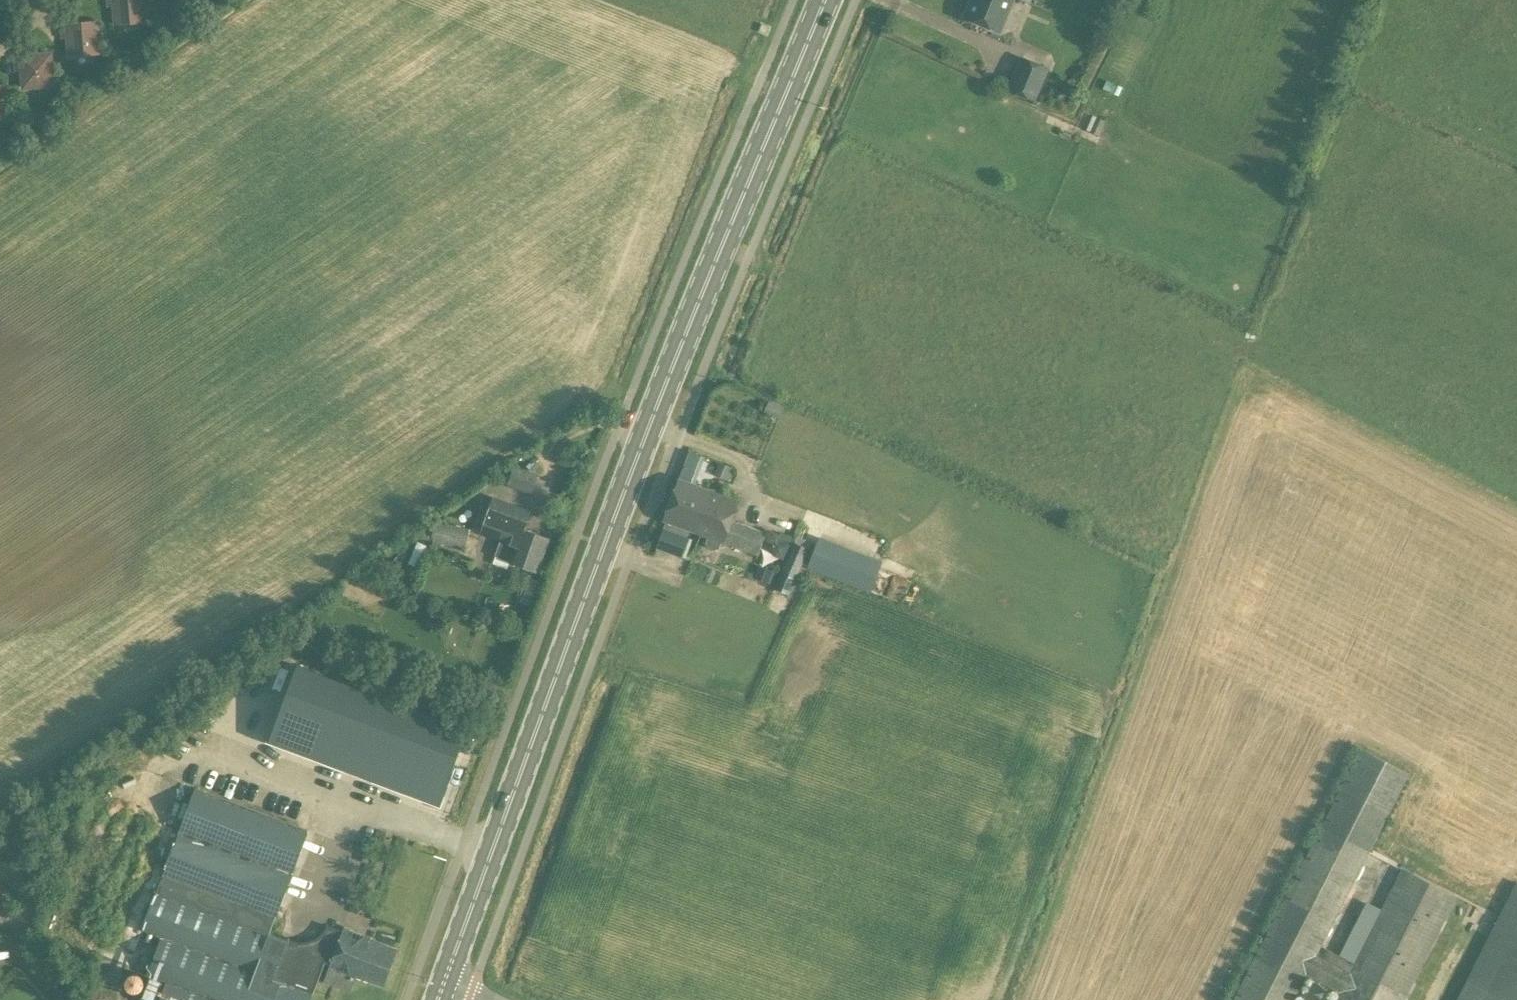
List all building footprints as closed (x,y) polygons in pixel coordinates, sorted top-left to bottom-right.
[(146,22),(144,0),(109,0),(109,6),(114,5),(116,24),(146,22)] [(964,17),(999,31),(1012,0),(971,0),(964,17)] [(70,56),(100,53),(97,21),(62,24),(63,37),(68,37),(70,56)] [(23,88),(54,85),(51,53),(15,56),(17,69),(22,69),(23,88)] [(1006,89),(1035,101),(1048,67),(1020,56),(1006,89)] [(687,450),(681,465),(697,472),(703,456),(687,450)] [(713,474),(727,480),(733,467),(718,461),(713,474)] [(506,485),(530,494),(538,476),(513,466),(506,485)] [(662,521),(666,522),(656,547),(682,557),(689,538),(686,537),(688,530),(707,537),(705,543),(708,547),(714,549),(718,548),(720,542),(756,555),(765,532),(731,520),(738,500),(677,478),(662,521)] [(549,537),(524,528),(531,509),(493,495),(479,533),(514,546),(508,561),(536,572),(549,537)] [(464,548),(469,528),(435,520),(430,541),(464,548)] [(797,536),(774,587),(788,594),(811,542),(797,536)] [(865,554),(820,537),(809,568),(869,590),(878,567),(863,561),(865,554)] [(296,665),(268,742),(325,763),(354,686),(296,665)] [(354,686),(325,763),(382,785),(411,708),(354,686)] [(411,708),(382,785),(440,806),(468,729),(411,708)] [(1306,975),(1338,991),(1334,999),(1403,999),(1456,896),(1401,868),(1349,971),(1316,954),(1408,773),(1361,748),(1232,999),(1293,999),(1306,975)] [(170,765),(141,841),(202,863),(211,840),(229,787),(170,765)] [(211,840),(202,863),(255,883),(283,808),(229,787),(211,840)] [(283,808),(255,883),(312,905),(340,829),(283,808)] [(1456,999),(1516,999),(1516,881),(1456,999)] [(343,931),(328,925),(331,964),(324,982),(349,991),(355,975),(384,985),(397,949),(369,939),(370,937),(344,927),(343,931)]
